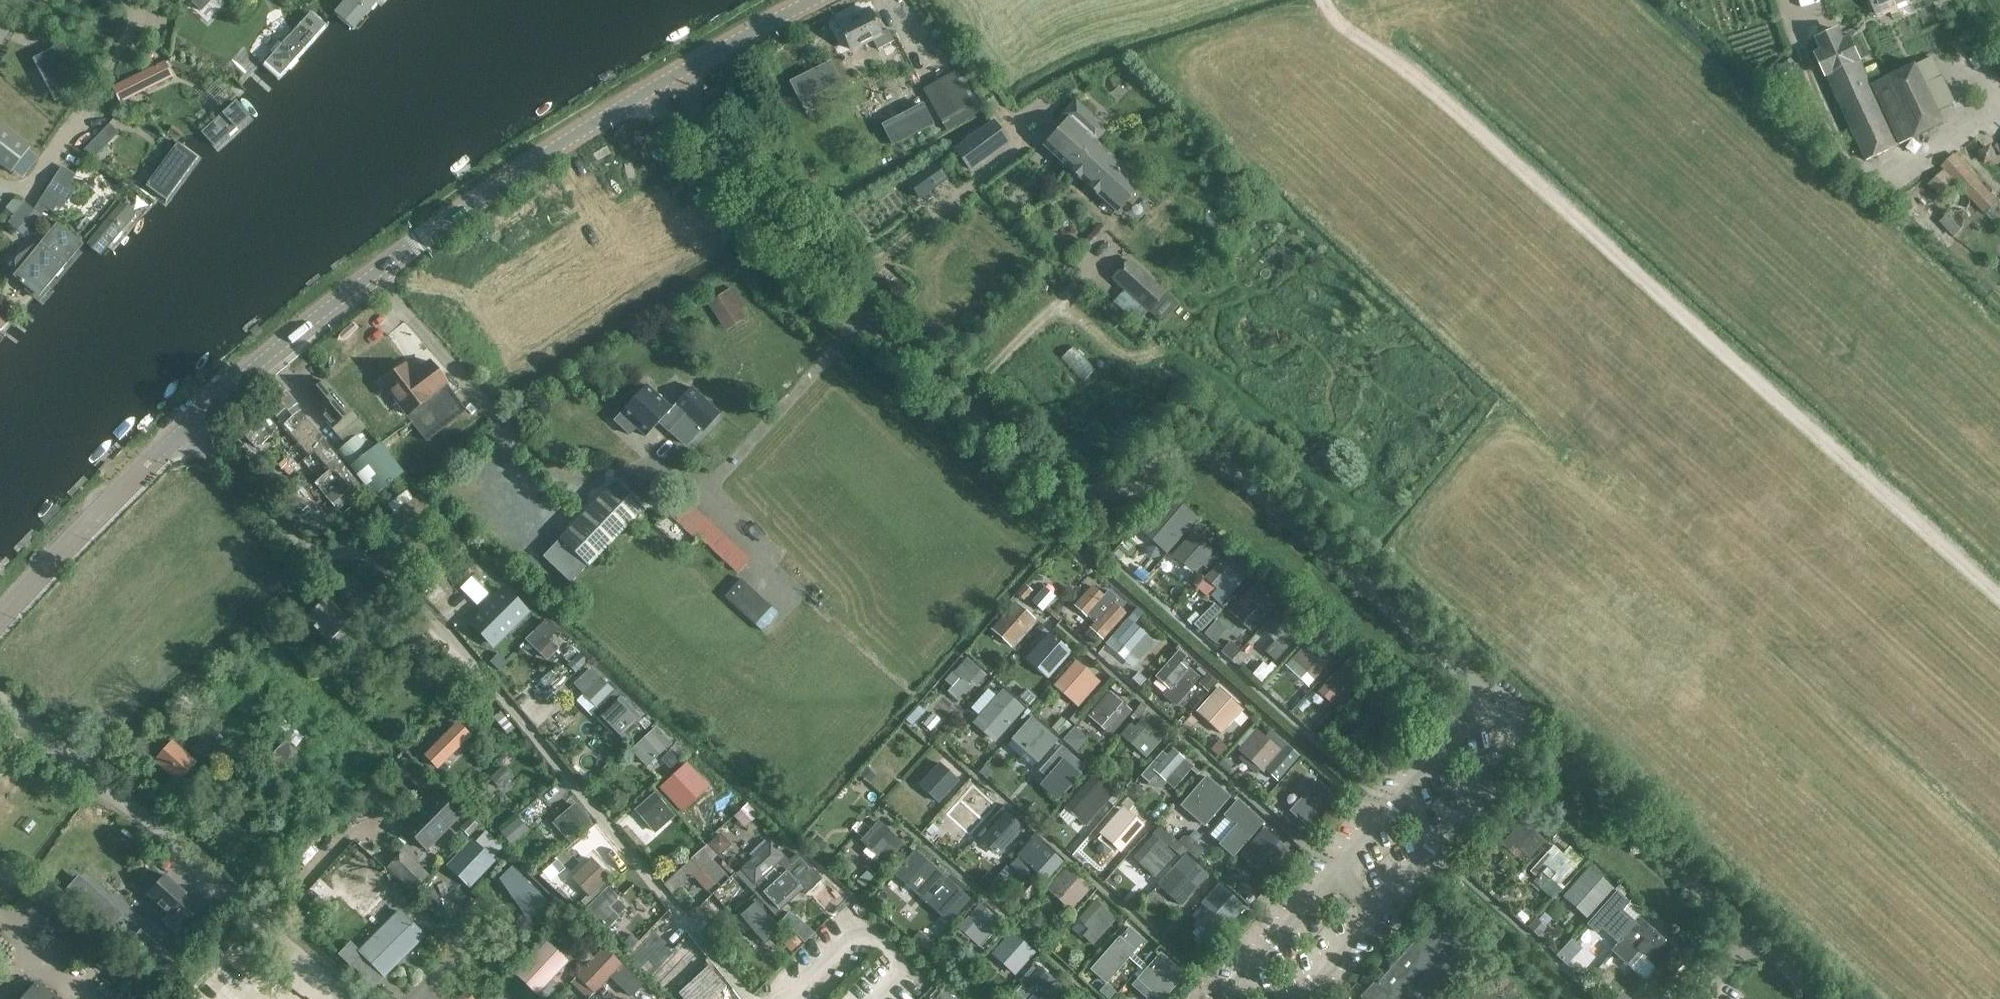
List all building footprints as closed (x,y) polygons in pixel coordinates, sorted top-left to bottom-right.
[(191,2),(200,10),(210,0),(192,0),(191,2)] [(333,10),(352,26),(374,0),(342,0),(333,10)] [(1906,0),(1871,0),(1877,13),(1891,7),(1895,17),(1904,13),(1900,3),(1906,0)] [(236,5),(231,1),(224,11),(228,15),(236,5)] [(850,49),(871,38),(878,49),(894,40),(888,28),(881,32),(869,9),(838,25),(850,49)] [(326,25),(311,12),(290,35),(291,37),(286,42),(285,41),(265,63),(280,76),(326,25)] [(1873,83),(1851,36),(1844,39),(1839,28),(1819,38),(1825,49),(1817,53),(1867,160),(1944,124),(1939,111),(1917,64),(1916,63),(1873,83)] [(63,44),(33,60),(55,101),(85,85),(63,44)] [(1933,56),(1917,64),(1939,111),(1955,103),(1933,56)] [(790,78),(801,101),(843,81),(832,58),(790,78)] [(163,61),(111,86),(119,102),(171,77),(163,61)] [(943,124),(973,106),(953,71),(922,88),(943,124)] [(1142,182),(1096,142),(1106,131),(1090,117),(1093,114),(1075,99),(1063,112),(1069,118),(1044,146),(1116,211),(1142,182)] [(882,120),(893,143),(935,123),(925,101),(882,120)] [(247,115),(235,102),(202,132),(214,145),(247,115)] [(1007,139),(998,126),(995,121),(955,150),(968,168),(1007,139)] [(109,124),(83,149),(92,158),(118,132),(109,124)] [(9,173),(29,148),(0,125),(0,166),(9,173)] [(192,162),(177,149),(150,182),(165,195),(192,162)] [(1999,201),(1999,200),(1957,154),(1942,167),(1986,213),(1999,201)] [(919,198),(946,178),(934,162),(908,182),(919,198)] [(57,173),(38,203),(49,209),(52,211),(70,182),(57,173)] [(1951,196),(1950,201),(1951,206),(1954,209),(1959,211),(1964,209),(1968,206),(1969,201),(1968,196),(1964,192),(1959,191),(1954,192),(1951,196)] [(13,200),(5,208),(14,215),(7,222),(23,235),(41,215),(34,209),(25,202),(13,200)] [(49,209),(38,203),(34,209),(41,215),(45,210),(47,212),(49,209)] [(134,215),(121,204),(120,204),(87,242),(101,254),(134,215)] [(1945,217),(1944,222),(1945,226),(1949,230),(1954,231),(1959,230),(1962,226),(1963,222),(1962,217),(1959,213),(1954,212),(1949,213),(1945,217)] [(81,243),(58,224),(31,257),(26,255),(22,255),(18,258),(16,262),(16,267),(19,270),(15,276),(20,280),(19,281),(23,284),(23,283),(39,296),(46,288),(44,287),(81,243)] [(1129,260),(1112,280),(1151,313),(1169,292),(1129,260)] [(707,294),(720,317),(741,303),(728,282),(707,294)] [(1,330),(9,319),(0,313),(0,330),(1,330)] [(466,409),(429,361),(412,373),(405,364),(382,381),(426,439),(466,409)] [(310,392),(336,420),(348,409),(322,381),(310,392)] [(646,435),(671,408),(646,385),(621,412),(646,435)] [(263,402),(265,404),(257,410),(264,418),(271,411),(304,450),(311,445),(326,463),(337,453),(307,418),(302,413),(280,387),(263,402)] [(703,431),(720,413),(691,387),(675,404),(703,431)] [(386,464),(360,433),(337,452),(363,483),(386,464)] [(342,511),(339,509),(353,496),(356,499),(366,490),(361,484),(360,485),(346,467),(337,474),(333,469),(315,484),(328,498),(313,511),(325,526),(342,511)] [(595,561),(644,510),(615,482),(566,534),(595,561)] [(737,572),(751,558),(688,497),(674,511),(737,572)] [(1189,525),(1199,514),(1184,500),(1174,511),(1189,525)] [(1175,519),(1162,507),(1140,531),(1163,551),(1177,535),(1168,527),(1175,519)] [(1204,545),(1192,535),(1176,552),(1187,563),(1182,568),(1192,576),(1207,560),(1199,552),(1204,545)] [(1248,575),(1226,555),(1205,579),(1217,589),(1212,595),(1221,603),(1248,575)] [(478,604),(491,592),(473,574),(461,586),(478,604)] [(740,577),(726,596),(766,626),(780,608),(740,577)] [(1046,584),(1033,598),(1043,609),(1057,595),(1046,584)] [(1104,596),(1093,586),(1076,605),(1096,623),(1090,630),(1102,641),(1126,615),(1114,603),(1118,599),(1109,591),(1104,596)] [(1264,598),(1252,587),(1230,611),(1250,630),(1266,613),(1258,605),(1264,598)] [(503,590),(471,622),(493,644),(526,612),(503,590)] [(338,651),(359,630),(326,597),(305,618),(338,651)] [(1018,598),(992,624),(1012,645),(1038,619),(1018,598)] [(1293,625),(1281,614),(1264,632),(1275,643),(1266,653),(1275,661),(1299,636),(1290,628),(1293,625)] [(547,660),(558,648),(549,639),(557,630),(545,619),(525,639),(547,660)] [(1155,642),(1129,619),(1106,644),(1132,668),(1155,642)] [(1060,647),(1048,636),(1031,654),(1044,666),(1060,647)] [(1311,638),(1291,661),(1314,681),(1334,658),(1311,638)] [(1187,658),(1178,651),(1154,678),(1168,690),(1165,693),(1177,705),(1198,681),(1182,666),(1187,658)] [(972,680),(977,685),(988,673),(967,654),(943,680),(959,695),(972,680)] [(1254,672),(1263,679),(1274,666),(1266,658),(1254,672)] [(1100,682),(1076,661),(1054,687),(1078,708),(1100,682)] [(574,683),(583,691),(577,698),(591,711),(615,685),(591,664),(574,683)] [(1347,672),(1341,667),(1324,686),(1335,696),(1329,702),(1338,710),(1367,678),(1354,665),(1347,672)] [(1198,708),(1217,678),(1205,671),(1187,701),(1198,708)] [(1243,710),(1219,688),(1196,714),(1221,735),(1243,710)] [(1003,690),(972,722),(996,742),(1025,709),(1003,690)] [(1133,711),(1109,691),(1088,715),(1111,736),(1133,711)] [(598,717),(618,738),(642,715),(623,694),(598,717)] [(1375,698),(1358,717),(1370,727),(1365,733),(1374,741),(1390,722),(1382,715),(1387,709),(1375,698)] [(458,718),(424,753),(440,768),(473,733),(458,718)] [(1131,723),(1120,734),(1146,757),(1163,738),(1142,719),(1135,727),(1131,723)] [(1024,720),(1002,745),(1019,759),(1040,735),(1024,720)] [(631,747),(647,765),(674,740),(658,723),(631,747)] [(1076,724),(1064,738),(1077,750),(1089,736),(1076,724)] [(229,743),(210,726),(191,748),(210,765),(229,743)] [(1256,729),(1237,750),(1264,774),(1282,753),(1256,729)] [(287,739),(275,752),(286,763),(299,750),(287,739)] [(190,789),(201,778),(191,769),(197,763),(172,741),(155,761),(179,783),(181,781),(190,789)] [(670,745),(661,755),(672,765),(681,754),(670,745)] [(1166,755),(1162,751),(1140,776),(1149,783),(1157,774),(1174,789),(1193,766),(1173,748),(1166,755)] [(1071,762),(1059,751),(1052,759),(1049,757),(1044,764),(1046,766),(1035,778),(1048,790),(1050,787),(1059,794),(1081,768),(1072,760),(1071,762)] [(951,772),(939,760),(922,779),(935,790),(930,795),(939,803),(958,781),(949,774),(951,772)] [(1295,766),(1262,801),(1278,815),(1294,799),(1302,806),(1323,783),(1314,775),(1309,779),(1295,766)] [(1094,773),(1063,808),(1085,828),(1117,792),(1094,773)] [(1230,798),(1206,776),(1179,806),(1204,828),(1230,798)] [(992,807),(971,788),(947,813),(970,831),(992,807)] [(657,832),(678,812),(655,789),(635,808),(657,832)] [(430,856),(462,821),(437,798),(405,834),(430,856)] [(577,800),(553,820),(568,839),(592,819),(577,800)] [(1248,815),(1236,804),(1228,812),(1225,809),(1220,816),(1223,818),(1211,831),(1223,842),(1227,837),(1237,846),(1253,827),(1245,819),(1248,815)] [(1132,817),(1122,808),(1105,826),(1116,836),(1112,841),(1121,850),(1143,824),(1134,815),(1132,817)] [(501,829),(513,842),(530,826),(519,813),(501,829)] [(1023,835),(1002,816),(985,835),(1006,854),(1023,835)] [(903,845),(879,820),(861,841),(868,847),(863,851),(872,861),(865,869),(874,877),(903,845)] [(1523,820),(1501,844),(1509,851),(1514,845),(1529,859),(1546,841),(1523,820)] [(486,827),(448,863),(468,884),(507,848),(486,827)] [(716,856),(731,842),(720,830),(684,864),(709,890),(729,871),(716,856)] [(1279,843),(1267,831),(1250,850),(1263,861),(1258,867),(1267,875),(1282,857),(1274,849),(1279,843)] [(1152,836),(1131,859),(1155,879),(1175,856),(1152,836)] [(1053,863),(1033,844),(1016,863),(1037,880),(1053,863)] [(1571,862),(1554,846),(1530,871),(1539,880),(1544,875),(1558,887),(1574,870),(1569,865),(1571,862)] [(939,873),(914,851),(893,875),(918,897),(939,873)] [(412,889),(427,875),(404,853),(390,867),(412,889)] [(589,895),(609,876),(591,857),(571,875),(589,895)] [(549,902),(511,866),(499,879),(536,915),(549,902)] [(1199,887),(1176,866),(1158,886),(1181,907),(1199,887)] [(1091,889),(1067,867),(1046,890),(1071,912),(1091,889)] [(784,868),(760,890),(780,911),(803,889),(784,868)] [(185,927),(196,914),(203,907),(166,874),(148,894),(185,927)] [(1604,896),(1581,875),(1559,898),(1582,920),(1604,896)] [(971,900),(947,879),(925,903),(949,925),(971,900)] [(583,902),(609,926),(630,904),(609,885),(603,891),(597,886),(583,902)] [(1236,911),(1215,892),(1194,915),(1215,935),(1236,911)] [(30,898),(23,909),(54,929),(61,918),(30,898)] [(740,913),(765,940),(780,926),(755,899),(740,913)] [(1116,919),(1095,900),(1078,919),(1090,930),(1086,936),(1094,943),(1116,919)] [(1003,924),(978,901),(955,927),(980,950),(1003,924)] [(1606,907),(1589,925),(1597,932),(1600,928),(1618,942),(1635,923),(1625,913),(1620,919),(1606,907)] [(423,935),(400,912),(361,952),(383,975),(423,935)] [(1376,985),(1392,998),(1415,998),(1464,944),(1435,918),(1376,985)] [(1641,920),(1612,952),(1629,968),(1641,956),(1658,970),(1675,950),(1641,920)] [(194,925),(181,939),(177,936),(161,953),(145,938),(135,949),(170,982),(190,961),(187,959),(207,936),(194,925)] [(658,975),(680,952),(654,927),(632,950),(658,975)] [(1036,953),(1011,930),(990,955),(1015,977),(1036,953)] [(1136,953),(1119,938),(1090,971),(1107,986),(1136,953)] [(547,942),(515,976),(539,998),(571,964),(547,942)] [(631,996),(644,984),(604,946),(577,976),(571,982),(589,998),(594,994),(595,995),(611,978),(631,996)] [(1161,954),(1136,981),(1157,998),(1166,998),(1186,977),(1161,954)] [(1039,966),(1023,985),(1033,995),(1029,998),(1046,998),(1053,992),(1050,989),(1056,982),(1039,966)] [(25,998),(56,998),(37,984),(25,998)] [(934,998),(955,998),(944,989),(934,998)]
